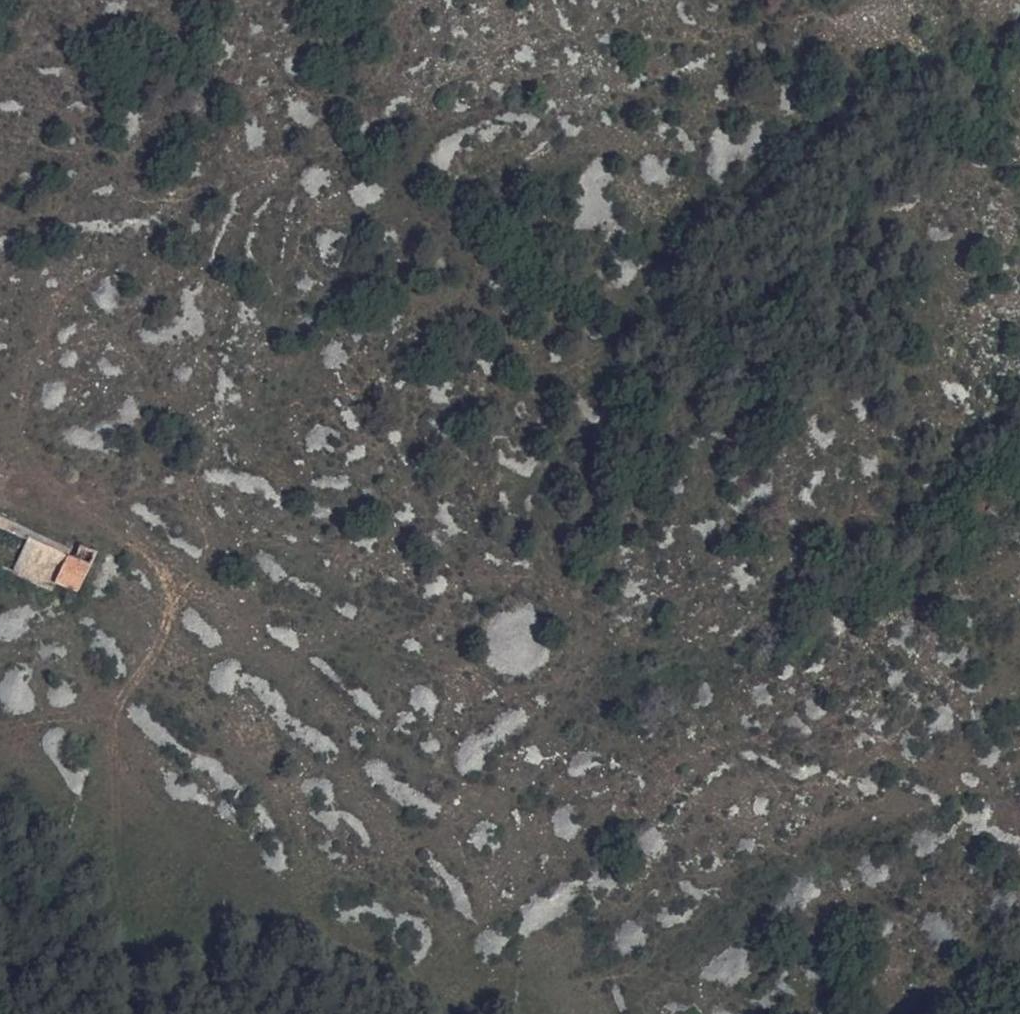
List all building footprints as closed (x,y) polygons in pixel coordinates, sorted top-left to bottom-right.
[(28,546),(7,589),(48,608),(52,602),(71,611),(93,566),(78,558),(74,569),(28,546)]
